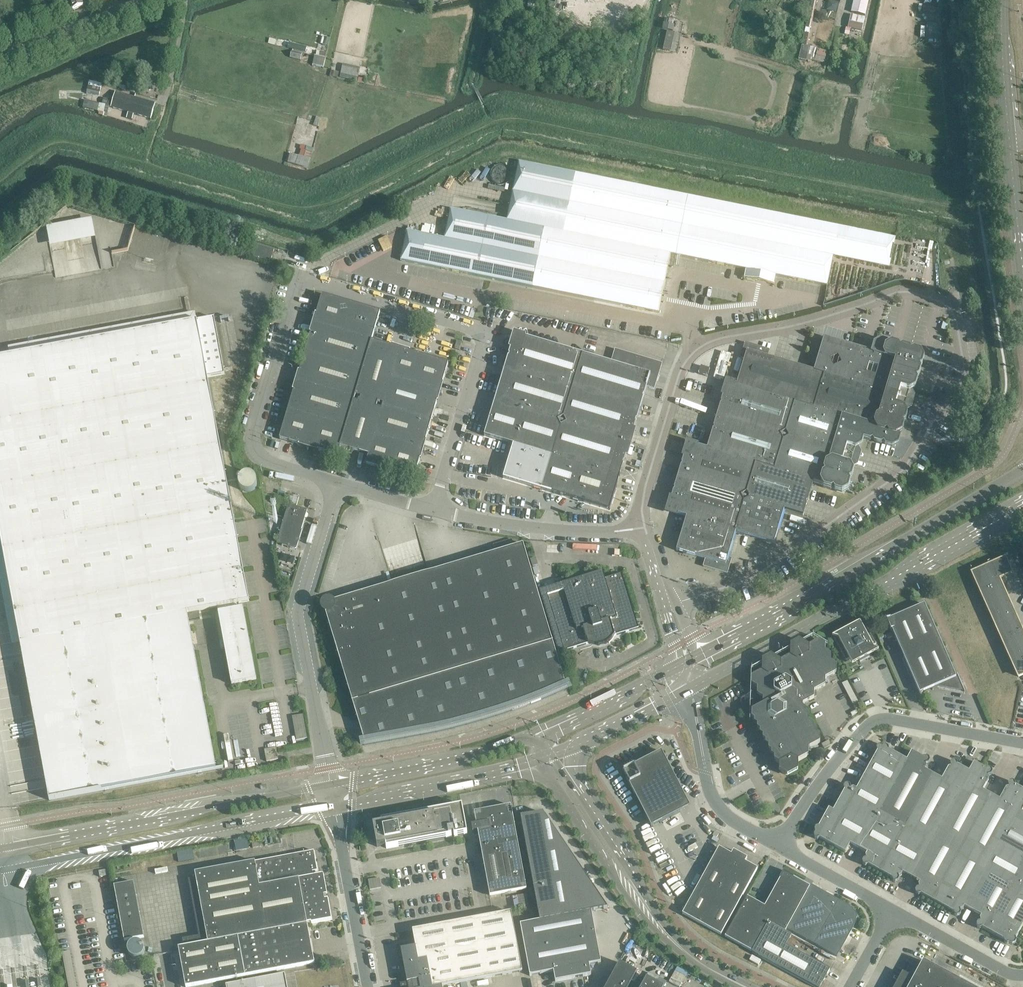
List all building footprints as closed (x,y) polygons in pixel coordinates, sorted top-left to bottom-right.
[(73,10),(83,6),(81,0),(69,0),(73,10)] [(799,58),(810,61),(813,48),(807,47),(810,34),(809,28),(811,28),(816,6),(817,0),(811,0),(806,27),(805,33),(804,33),(802,45),(799,58)] [(865,15),(869,0),(854,0),(851,12),(865,15)] [(852,16),(849,28),(851,29),(863,32),(866,19),(852,16)] [(665,22),(663,28),(674,30),(675,24),(665,22)] [(667,31),(663,53),(668,54),(669,49),(672,49),(675,33),(667,31)] [(814,55),(816,56),(815,60),(824,63),(825,58),(827,52),(815,49),(814,55)] [(292,51),(290,58),(301,60),(302,54),(292,51)] [(313,64),(324,67),(326,58),(315,55),(313,64)] [(340,77),(357,81),(360,68),(343,64),(340,77)] [(88,94),(99,96),(100,89),(89,86),(88,94)] [(485,103),(476,86),(475,87),(474,88),(482,104),(483,104),(485,103)] [(144,117),(143,121),(148,123),(149,118),(151,119),(155,104),(116,92),(111,107),(144,117)] [(86,99),(84,107),(105,112),(107,104),(86,99)] [(308,147),(305,158),(290,154),(288,162),(307,168),(310,159),(313,149),(308,147)] [(519,161),(507,220),(450,209),(444,238),(407,231),(401,261),(532,287),(627,307),(659,313),(671,254),(827,286),(833,257),(890,268),(896,238),(783,215),(519,161)] [(491,171),(490,173),(491,178),(493,182),(497,185),(502,185),(507,184),(510,180),(511,176),(511,172),(509,168),(506,166),(503,164),(499,164),(495,166),(493,167),(492,169),(491,171)] [(68,230),(110,243),(116,224),(73,211),(68,230)] [(250,256),(270,262),(274,250),(254,244),(250,256)] [(311,333),(299,372),(301,373),(298,381),(294,380),(294,381),(298,382),(295,391),(294,391),(279,439),(299,445),(300,444),(308,446),(307,450),(308,450),(309,447),(318,449),(318,451),(338,457),(340,447),(360,453),(360,451),(369,453),(366,465),(414,479),(420,459),(418,459),(421,450),(425,451),(426,450),(421,449),(424,440),(426,441),(437,402),(435,401),(438,392),(442,394),(442,393),(438,391),(441,383),(443,383),(449,363),(405,350),(405,352),(400,351),(402,347),(400,347),(399,351),(390,348),(391,346),(372,341),(380,312),(322,295),(316,315),(318,315),(315,324),(311,323),(311,324),(315,325),(313,334),(311,333)] [(239,604),(249,602),(208,378),(225,375),(214,318),(0,358),(0,535),(20,644),(49,800),(223,768),(223,767),(216,769),(187,613),(217,608),(239,604)] [(476,437),(473,447),(519,461),(513,481),(552,492),(561,494),(561,495),(609,510),(616,487),(615,484),(613,483),(615,475),(622,477),(623,476),(616,474),(618,466),(620,467),(623,465),(637,420),(635,417),(633,416),(636,408),(642,410),(643,409),(636,407),(638,399),(640,400),(643,398),(646,387),(654,389),(657,381),(655,380),(657,376),(659,377),(659,376),(657,375),(657,374),(659,374),(662,364),(657,363),(615,350),(611,363),(572,352),(565,349),(535,341),(515,335),(508,358),(510,361),(511,361),(509,369),(502,367),(502,368),(505,369),(498,391),(500,394),(501,395),(499,403),(492,400),(492,402),(499,404),(497,411),(495,411),(492,413),(489,424),(481,422),(478,430),(476,437)] [(806,504),(813,482),(845,492),(852,469),(850,465),(855,449),(858,447),(862,436),(896,446),(906,412),(904,408),(906,401),(912,402),(912,401),(906,399),(909,392),(913,390),(913,388),(914,387),(913,386),(915,382),(916,381),(915,380),(922,356),(877,342),(873,353),(824,338),(814,372),(767,358),(769,351),(757,347),(757,348),(753,347),(753,346),(745,343),(741,358),(745,360),(737,385),(727,382),(720,406),(722,409),(724,409),(721,417),(714,415),(714,416),(721,418),(719,425),(718,425),(714,427),(707,450),(688,443),(681,467),(683,470),(678,487),(678,486),(675,488),(668,511),(687,517),(676,551),(705,560),(703,567),(727,574),(731,559),(727,558),(732,543),(731,539),(730,539),(732,531),(774,543),(781,520),(779,517),(778,517),(780,509),(803,516),(804,515),(800,514),(803,506),(806,504)] [(698,374),(707,377),(710,369),(700,366),(698,374)] [(675,440),(672,449),(682,452),(685,443),(675,440)] [(240,489),(256,489),(256,474),(240,474),(240,489)] [(277,543),(296,549),(307,510),(288,505),(277,543)] [(494,548),(490,550),(491,553),(514,547),(512,539),(493,545),(494,548)] [(326,613),(351,698),(352,702),(358,722),(365,745),(364,745),(366,745),(374,743),(374,744),(376,743),(390,741),(392,741),(392,740),(405,738),(407,738),(420,735),(422,735),(436,732),(438,732),(451,729),(453,728),(466,725),(468,724),(481,720),(481,721),(483,720),(496,716),(498,715),(511,711),(513,710),(526,706),(528,705),(540,700),(542,700),(542,699),(555,694),(557,693),(556,693),(566,689),(568,688),(566,688),(553,642),(553,641),(552,641),(523,544),(491,554),(429,572),(332,602),(333,606),(332,605),(331,604),(329,603),(327,603),(326,604),(325,606),(324,607),(325,609),(325,610),(327,612),(328,612),(330,612),(326,613)] [(972,574),(978,587),(998,578),(998,579),(1011,573),(1005,559),(972,574)] [(612,631),(614,636),(639,628),(622,574),(605,579),(603,572),(562,584),(564,591),(547,596),(564,651),(589,643),(587,639),(592,637),(594,639),(596,639),(598,639),(599,641),(604,639),(603,638),(605,636),(607,635),(608,632),(612,631)] [(978,587),(990,613),(1009,604),(998,579),(998,578),(978,587)] [(240,609),(239,604),(217,608),(232,685),(257,680),(243,608),(240,609)] [(957,674),(955,675),(924,604),(907,612),(907,611),(886,619),(891,630),(919,693),(923,692),(922,690),(933,685),(964,691),(964,692),(965,691),(957,674)] [(990,613),(995,625),(1015,617),(1009,604),(990,613)] [(995,625),(1001,638),(1021,629),(1015,617),(995,625)] [(860,622),(832,637),(835,637),(834,638),(846,660),(849,659),(852,664),(859,661),(860,662),(869,657),(868,656),(879,650),(874,648),(873,646),(876,644),(864,622),(861,623),(860,622)] [(1007,651),(1022,644),(1022,635),(1021,629),(1001,638),(1007,651)] [(752,711),(751,718),(754,720),(754,723),(757,725),(757,729),(760,731),(760,734),(763,736),(763,739),(766,741),(766,745),(768,746),(768,750),(772,752),(771,755),(774,757),(774,761),(779,764),(779,772),(787,777),(798,771),(798,761),(808,756),(809,749),(819,743),(820,736),(814,732),(814,725),(808,721),(809,715),(802,711),(803,704),(814,698),(814,691),(825,686),(825,679),(836,673),(837,665),(831,662),(831,655),(825,651),(825,645),(819,641),(809,646),(801,641),(790,647),(790,656),(781,661),(772,656),(762,662),(762,672),(751,677),(751,684),(757,688),(763,698),(762,705),(752,711)] [(1013,664),(1022,659),(1022,644),(1007,651),(1013,664)] [(1013,664),(1018,677),(1022,675),(1022,659),(1013,664)] [(292,716),(296,740),(307,738),(303,715),(292,716)] [(831,745),(829,741),(822,744),(824,749),(831,745)] [(895,883),(898,882),(899,879),(898,877),(901,876),(903,873),(920,882),(918,885),(919,888),(916,889),(915,891),(916,894),(918,895),(921,895),(953,912),(954,915),(957,917),(960,916),(961,913),(960,911),(963,910),(964,907),(981,916),(980,919),(980,922),(978,922),(976,925),(977,928),(980,929),(982,928),(1004,940),(1004,943),(1007,944),(1010,943),(1012,945),(1015,944),(1016,941),(1015,939),(1022,925),(1022,790),(1015,786),(1014,783),(1012,781),(1009,782),(1008,785),(1009,788),(1006,788),(999,800),(983,791),(989,779),(988,776),(991,775),(992,773),(992,770),(989,769),(986,770),(974,763),(969,772),(958,765),(957,762),(954,761),(951,762),(950,764),(951,767),(948,768),(942,780),(925,770),(927,767),(926,765),(928,764),(930,761),(929,759),(927,757),(924,758),(912,751),(907,760),(889,750),(888,748),(886,746),(883,747),(880,746),(878,746),(876,748),(877,751),(865,772),(866,772),(856,789),(853,787),(851,788),(850,786),(847,784),(845,785),(843,788),(844,791),(833,811),(829,809),(818,827),(816,828),(814,830),(815,833),(814,836),(815,838),(817,840),(820,839),(845,853),(850,844),(867,853),(865,856),(866,859),(863,860),(862,862),(863,865),(865,866),(868,865),(892,879),(893,881),(895,883)] [(278,760),(276,748),(264,750),(267,762),(278,760)] [(661,752),(623,772),(651,827),(680,812),(658,770),(668,765),(661,752)] [(454,835),(454,836),(467,834),(462,806),(381,821),(382,824),(381,824),(379,823),(378,825),(373,826),(374,831),(369,840),(373,842),(376,839),(377,847),(386,845),(386,849),(452,836),(452,835),(454,835)] [(473,832),(478,831),(490,896),(526,889),(511,806),(475,813),(477,824),(472,826),(473,832)] [(235,842),(236,851),(249,849),(247,839),(235,842)] [(682,914),(721,935),(757,869),(745,862),(747,858),(734,851),(731,854),(719,848),(682,914)] [(178,852),(179,862),(195,859),(193,849),(178,852)] [(247,981),(254,980),(253,975),(315,964),(307,924),(311,923),(311,924),(332,920),(328,899),(326,900),(326,895),(327,895),(327,893),(324,876),(324,877),(323,875),(322,875),(315,876),(313,877),(313,872),(318,871),(314,851),(255,862),(195,873),(208,943),(179,948),(186,986),(190,986),(247,976),(247,981)] [(780,879),(765,907),(747,897),(725,937),(752,951),(768,921),(786,931),(810,887),(799,881),(789,876),(790,874),(784,871),(779,879),(780,879)] [(371,887),(382,886),(381,878),(370,879),(371,887)] [(114,886),(124,941),(144,938),(134,883),(114,886)] [(855,912),(853,910),(853,909),(825,893),(824,895),(817,891),(818,890),(811,886),(787,929),(837,957),(857,921),(856,920),(857,918),(856,915),(855,912)] [(589,965),(601,963),(596,937),(620,933),(615,907),(520,925),(530,976),(553,972),(555,982),(591,975),(589,965)] [(413,931),(414,938),(415,947),(401,950),(408,985),(407,985),(406,986),(442,986),(520,972),(522,972),(522,971),(511,913),(511,912),(413,931)] [(774,965),(814,986),(820,986),(827,975),(830,970),(786,946),(791,936),(768,923),(752,953),(774,965)] [(131,943),(129,946),(128,950),(129,955),(132,958),(137,958),(141,957),(144,954),(145,949),(143,945),(140,942),(136,941),(131,943)] [(898,986),(971,986),(923,961),(918,970),(910,965),(898,986)] [(637,972),(619,963),(606,986),(629,986),(637,972)] [(254,980),(247,981),(226,985),(226,986),(287,986),(285,974),(254,980)] [(641,986),(664,986),(646,977),(641,986)]
